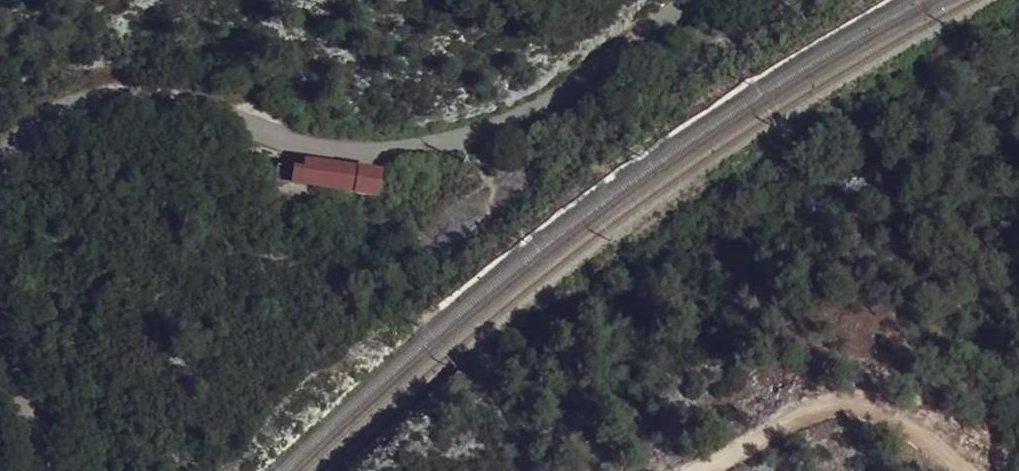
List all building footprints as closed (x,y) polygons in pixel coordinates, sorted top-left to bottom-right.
[(306,164),(292,165),(291,183),(351,191),(377,194),(380,169),(306,164)] [(292,165),(276,165),(272,194),(290,196),(291,183),(292,165)] [(377,194),(351,191),(348,200),(375,203),(377,194)]
